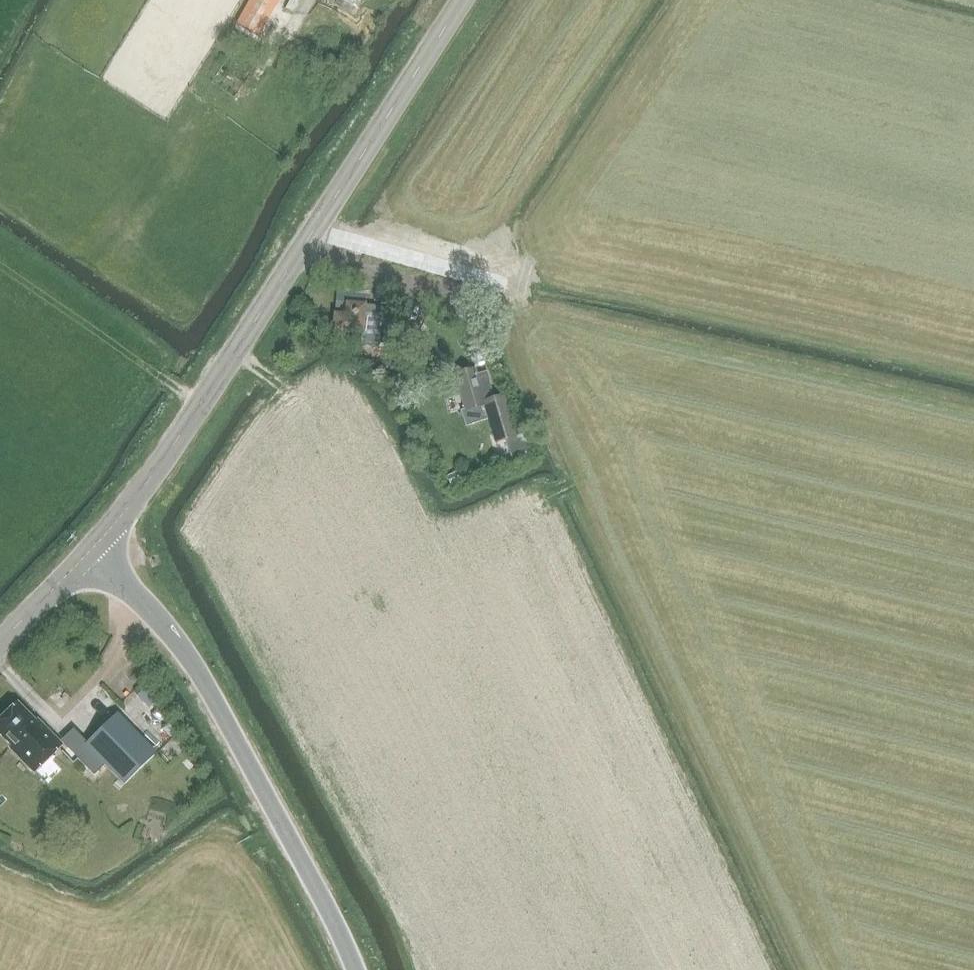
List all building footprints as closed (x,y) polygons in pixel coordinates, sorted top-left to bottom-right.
[(249,15),(241,10),(235,21),(256,32),(274,0),(258,0),(249,15)] [(368,288),(335,286),(333,313),(344,314),(345,303),(366,304),(368,288)] [(333,332),(362,335),(378,336),(380,306),(364,305),(346,303),(345,315),(334,314),(333,332)] [(384,325),(382,343),(395,344),(396,326),(384,325)] [(454,373),(464,409),(461,411),(466,426),(489,419),(496,443),(516,437),(504,398),(493,401),(487,377),(478,379),(475,367),(454,373)] [(158,696),(149,683),(137,695),(148,706),(158,696)] [(61,745),(37,721),(34,723),(16,705),(0,720),(0,732),(13,745),(11,748),(34,772),(61,745)] [(117,713),(84,745),(123,785),(156,753),(117,713)] [(179,764),(187,773),(194,767),(186,758),(179,764)]
